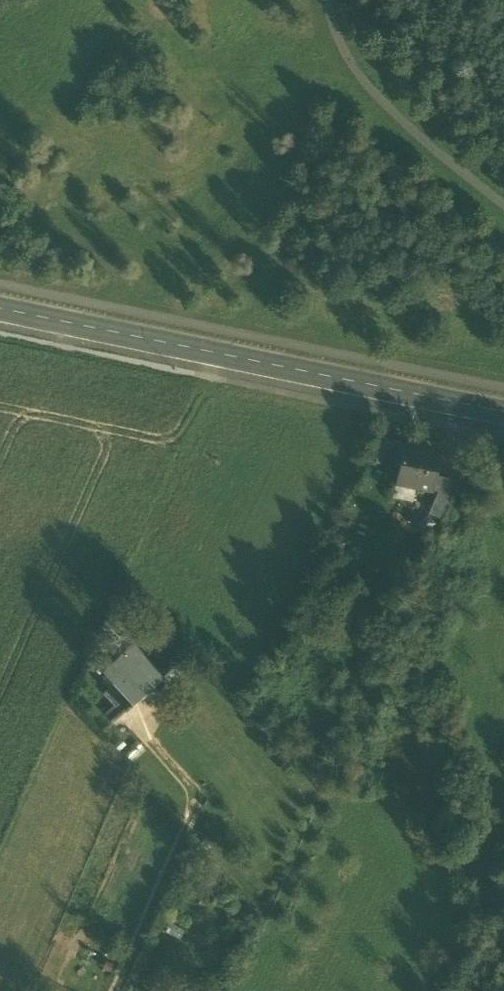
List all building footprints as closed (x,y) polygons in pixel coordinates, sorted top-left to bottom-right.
[(404,444),(397,483),(434,490),(438,471),(442,452),(404,444)] [(441,516),(458,476),(438,471),(434,490),(427,510),(441,516)] [(165,680),(132,642),(100,669),(133,708),(165,680)]
